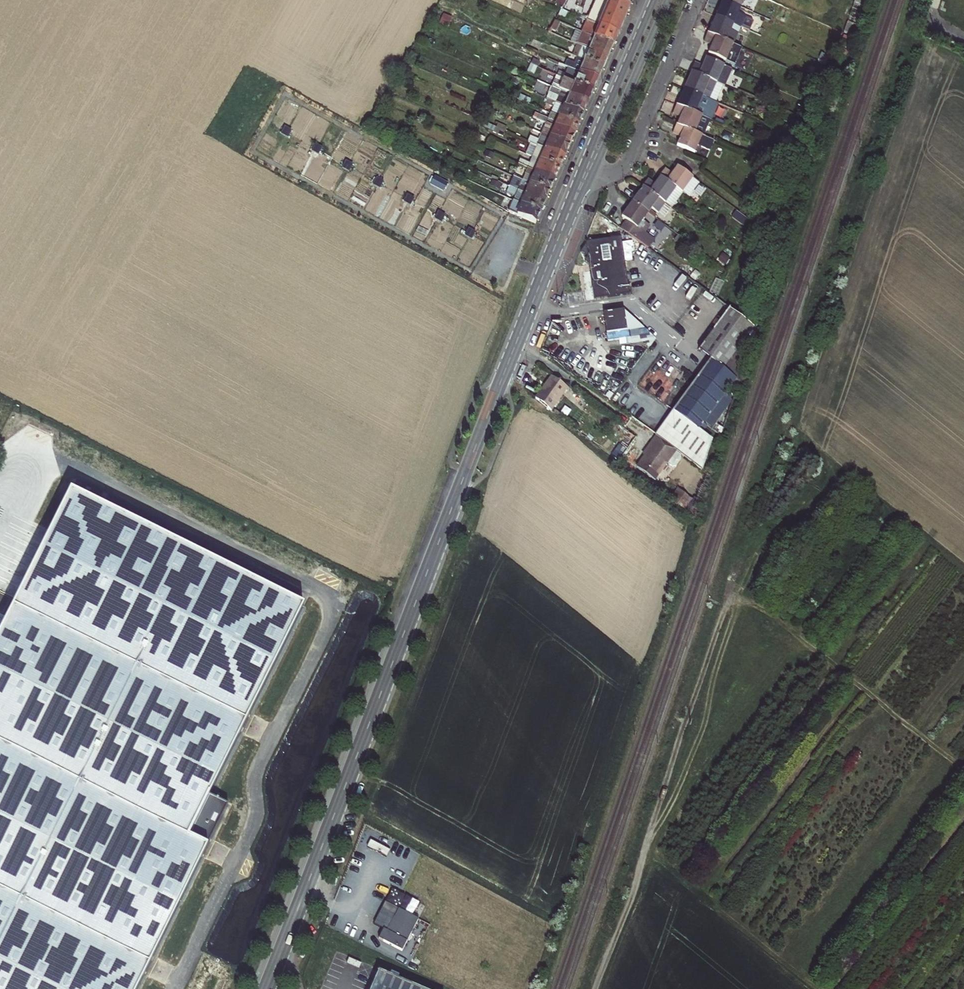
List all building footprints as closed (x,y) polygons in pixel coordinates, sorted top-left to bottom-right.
[(597,6),(589,22),(591,23),(619,35),(625,21),(631,8),(615,1),(613,0),(583,0),(597,6)] [(741,8),(744,0),(723,0),(723,1),(741,8)] [(716,17),(741,28),(749,31),(753,22),(751,20),(738,14),(741,8),(723,1),(716,17)] [(855,2),(845,32),(855,36),(865,5),(855,2)] [(709,34),(733,45),(741,28),(716,17),(708,34),(709,34)] [(591,23),(586,35),(614,47),(617,41),(619,35),(591,23)] [(733,45),(709,34),(705,43),(712,46),(708,54),(727,62),(733,65),(734,65),(739,55),(731,51),(733,46),(733,45)] [(586,35),(581,46),(609,59),(612,53),(614,47),(586,35)] [(582,50),(578,58),(604,70),(607,64),(609,59),(581,46),(578,45),(577,48),(582,50)] [(731,51),(739,55),(741,49),(733,46),(731,51)] [(573,70),(599,81),(602,75),(604,70),(578,58),(576,65),(571,63),(568,62),(566,67),(570,68),(573,70)] [(732,70),(706,59),(701,70),(699,69),(700,66),(696,64),(692,73),(725,87),(732,70)] [(541,64),(534,61),(531,66),(539,69),(541,64)] [(815,68),(809,66),(807,71),(813,74),(815,68)] [(573,70),(570,68),(565,80),(568,82),(573,70)] [(573,70),(568,82),(594,93),(597,87),(599,81),(573,70)] [(552,88),(589,104),(592,99),(594,93),(568,82),(565,80),(542,71),(537,82),(552,88)] [(692,73),(684,89),(718,104),(725,87),(692,73)] [(547,100),(548,100),(584,116),(587,110),(589,104),(552,88),(547,100)] [(718,104),(684,89),(677,106),(710,121),(714,122),(715,122),(716,119),(722,105),(718,104)] [(555,109),(552,115),(580,126),(582,121),(584,116),(548,100),(547,105),(555,109)] [(703,137),(710,121),(677,106),(674,115),(680,118),(677,126),(702,137),(703,137)] [(580,126),(552,115),(550,121),(536,115),(533,119),(547,125),(564,133),(566,133),(575,137),(578,132),(580,126)] [(564,133),(547,125),(543,135),(571,147),(573,142),(575,137),(566,133),(564,133)] [(680,138),(677,146),(686,150),(695,154),(702,137),(677,126),(674,135),(680,138)] [(506,133),(497,128),(494,133),(504,138),(506,133)] [(789,129),(787,133),(806,141),(807,138),(789,129)] [(775,140),(778,134),(771,131),(768,137),(775,140)] [(571,147),(543,135),(538,147),(556,154),(556,155),(566,159),(568,153),(571,147)] [(556,154),(538,147),(533,159),(561,171),(563,165),(566,159),(556,155),(556,154)] [(558,176),(561,171),(533,159),(530,165),(522,161),(519,166),(528,170),(556,181),(558,176)] [(699,183),(677,167),(672,174),(666,170),(660,177),(683,194),(688,198),(699,183)] [(556,181),(528,170),(523,182),(551,194),(553,188),(556,181)] [(649,180),(643,188),(671,208),(672,209),(683,194),(660,177),(655,185),(649,180)] [(449,187),(435,180),(430,189),(444,196),(449,187)] [(757,183),(753,180),(749,184),(753,188),(757,183)] [(523,182),(519,192),(536,199),(538,201),(546,204),(551,194),(523,182)] [(536,199),(519,192),(510,188),(507,195),(516,198),(514,202),(542,214),(544,209),(546,204),(538,201),(536,199)] [(643,188),(632,202),(648,214),(650,211),(652,209),(664,218),(671,208),(643,188)] [(542,214),(514,202),(509,213),(515,217),(537,226),(539,220),(542,214)] [(648,214),(632,202),(622,217),(626,221),(620,229),(648,248),(653,240),(644,233),(649,227),(642,222),(648,214)] [(590,240),(581,252),(588,257),(585,262),(589,265),(594,300),(629,295),(621,238),(593,242),(590,240)] [(726,265),(730,259),(725,255),(721,262),(726,265)] [(690,277),(695,270),(689,266),(684,272),(690,277)] [(754,326),(730,308),(699,351),(710,360),(655,436),(702,470),(712,440),(705,435),(699,431),(727,392),(737,379),(723,369),(754,326)] [(624,311),(603,314),(606,334),(627,331),(624,311)] [(543,405),(551,411),(568,388),(551,376),(535,399),(543,405)] [(730,402),(731,396),(727,392),(699,431),(705,435),(730,402)] [(680,455),(656,437),(651,443),(653,445),(639,464),(658,477),(667,463),(672,467),(676,466),(681,459),(680,455)] [(683,510),(691,499),(678,489),(670,500),(683,510)] [(228,808),(209,798),(303,608),(70,493),(0,635),(0,988),(138,988),(228,808)] [(696,501),(691,499),(683,510),(687,513),(696,501)] [(419,919),(385,901),(373,924),(384,930),(379,939),(402,951),(419,919)] [(378,972),(373,984),(371,988),(419,988),(378,972)]
